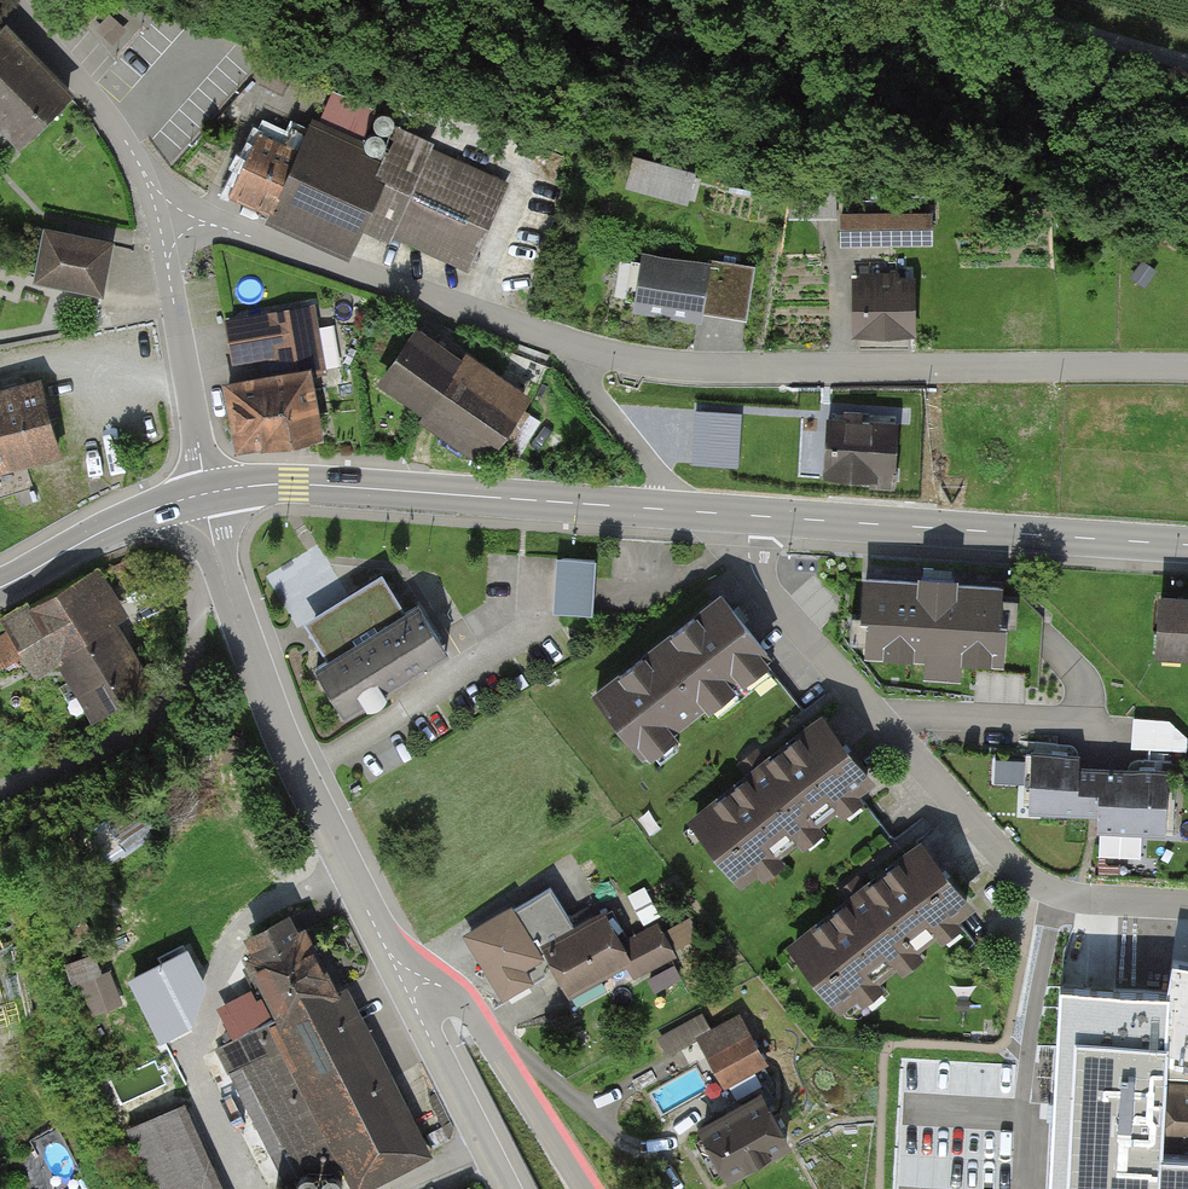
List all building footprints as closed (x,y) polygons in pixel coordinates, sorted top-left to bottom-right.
[(0,33),(0,132),(17,150),(70,100),(3,31),(0,33)] [(312,146),(275,127),(240,196),(367,261),(384,229),(482,279),(524,197),(421,144),(410,167),(324,123),(312,146)] [(633,194),(698,209),(706,177),(641,162),(633,194)] [(794,211),(840,208),(837,167),(791,171),(794,211)] [(944,215),(850,218),(851,250),(945,247),(944,215)] [(109,249),(43,238),(34,288),(100,300),(109,249)] [(721,270),(647,259),(639,313),(717,326),(718,314),(757,320),(766,266),(723,259),(721,270)] [(937,280),(859,281),(860,330),(937,329),(937,280)] [(239,451),(324,439),(314,371),(321,370),(312,309),(232,321),(241,380),(229,382),(239,451)] [(531,419),(408,336),(372,389),(495,472),(531,419)] [(0,397),(0,478),(76,461),(59,383),(0,397)] [(833,417),(829,484),(899,489),(903,422),(833,417)] [(558,564),(555,617),(593,619),(596,566),(558,564)] [(161,693),(102,571),(25,608),(32,623),(5,636),(20,667),(47,654),(58,676),(78,666),(104,720),(161,693)] [(1044,585),(894,575),(889,651),(1039,661),(1044,585)] [(330,665),(311,677),(340,724),(448,657),(419,610),(409,616),(384,577),(306,626),(330,665)] [(773,663),(722,597),(593,695),(643,761),(773,663)] [(1162,604),(1159,654),(1187,656),(1187,606),(1162,604)] [(1187,745),(1187,716),(1134,718),(1135,747),(1187,745)] [(874,787),(824,722),(688,825),(738,891),(874,787)] [(1094,762),(1031,757),(1028,807),(1091,812),(1089,838),(1108,839),(1107,859),(1152,862),(1153,842),(1170,843),(1175,780),(1093,774),(1094,762)] [(1027,788),(1028,763),(1007,763),(1007,787),(1027,788)] [(93,828),(105,847),(140,826),(128,806),(93,828)] [(975,912),(925,847),(789,950),(839,1016),(975,912)] [(524,974),(547,962),(567,999),(630,965),(636,977),(671,958),(656,931),(624,949),(609,921),(573,941),(549,897),(468,941),(503,1004),(532,988),(524,974)] [(358,1182),(428,1147),(309,913),(250,943),(285,1011),(221,1043),(278,1156),(332,1129),(358,1182)] [(1173,959),(1168,992),(1165,1076),(1187,1077),(1187,962),(1173,959)] [(1168,992),(1060,988),(1058,1045),(1055,1104),(1054,1116),(1051,1188),(1159,1188),(1161,1155),(1165,1076),(1168,992)] [(702,1010),(661,1035),(670,1050),(697,1034),(721,1073),(762,1049),(739,1010),(711,1026),(702,1010)] [(1172,1087),(1169,1142),(1187,1144),(1187,1088),(1172,1087)] [(767,1088),(699,1125),(724,1169),(791,1133),(767,1088)] [(181,1101),(133,1123),(164,1188),(223,1188),(181,1101)] [(1159,1188),(1187,1188),(1187,1156),(1161,1155),(1159,1188)]
